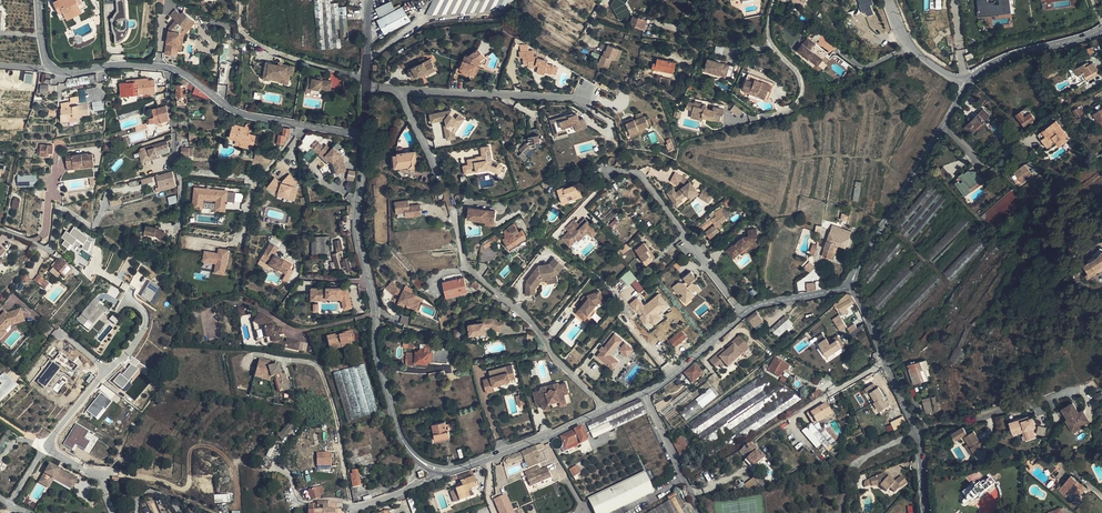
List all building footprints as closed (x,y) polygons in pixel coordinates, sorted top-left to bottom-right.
[(54,2),(59,13),(63,11),(65,15),(81,7),(79,3),(83,1),(82,0),(57,0),(54,2)] [(59,13),(58,13),(61,19),(66,16),(67,19),(83,11),(81,8),(87,6),(84,0),(83,1),(79,3),(81,7),(65,15),(63,11),(59,13)] [(117,11),(114,14),(113,16),(112,18),(111,23),(112,28),(113,32),(114,35),(115,40),(121,40),(123,39),(126,36),(127,34),(128,31),(129,28),(124,28),(124,29),(121,29),(119,28),(117,27),(117,26),(117,24),(117,22),(119,21),(120,20),(121,20),(126,20),(125,0),(116,0),(117,11)] [(320,50),(344,48),(343,41),(352,41),(348,7),(341,7),(340,2),(332,3),(332,0),(316,0),(320,50)] [(494,7),(497,0),(432,0),(424,16),(463,13),(482,13),(494,7)] [(494,7),(509,14),(511,10),(515,1),(513,0),(497,0),(494,7)] [(624,6),(629,0),(614,0),(608,8),(624,19),(630,10),(624,6)] [(873,5),(871,0),(857,0),(862,14),(866,13),(867,16),(873,14),(870,5),(873,5)] [(1009,0),(999,0),(999,5),(994,5),(994,2),(988,3),(988,0),(982,0),(977,1),(979,18),(1011,14),(1009,0)] [(823,13),(828,5),(822,1),(821,3),(817,9),(823,13)] [(392,10),(389,3),(375,11),(379,17),(392,10)] [(402,6),(377,19),(385,33),(410,20),(402,6)] [(169,28),(168,32),(166,47),(172,48),(173,44),(179,45),(178,49),(181,50),(184,34),(195,21),(183,11),(181,14),(175,9),(170,16),(175,20),(169,28)] [(95,15),(91,17),(95,25),(100,23),(95,15)] [(848,28),(855,19),(848,15),(847,16),(841,25),(847,30),(848,28)] [(647,20),(638,16),(634,26),(643,30),(647,20)] [(861,24),(855,19),(848,28),(863,41),(870,32),(861,24)] [(807,38),(796,52),(814,67),(820,60),(810,52),(815,45),(807,38)] [(226,68),(228,44),(221,43),(219,67),(226,68)] [(179,45),(173,44),(172,48),(166,47),(165,53),(177,55),(178,49),(179,45)] [(614,60),(619,48),(608,44),(604,55),(602,54),(599,63),(608,67),(612,59),(614,60)] [(465,55),(463,62),(461,65),(460,69),(472,73),(477,60),(478,59),(480,60),(485,56),(478,48),(468,56),(465,55)] [(619,48),(614,60),(618,61),(622,49),(619,48)] [(533,49),(519,51),(520,57),(523,56),(524,65),(528,64),(529,67),(535,66),(535,64),(538,65),(536,72),(545,74),(545,72),(552,73),(554,64),(547,63),(548,60),(537,57),(537,56),(537,55),(534,55),(533,49)] [(653,63),(651,68),(673,73),(676,62),(657,58),(656,63),(653,63)] [(708,58),(704,70),(731,78),(735,66),(708,58)] [(273,63),(266,62),(263,79),(269,80),(270,79),(270,75),(281,77),(281,82),(288,84),(290,74),(293,75),(294,66),(282,64),(282,63),(282,65),(278,64),(272,63),(273,63)] [(412,79),(420,75),(424,73),(425,74),(436,69),(432,62),(425,66),(423,62),(412,67),(413,69),(409,71),(412,79)] [(1089,65),(1085,67),(1084,65),(1074,71),(1077,77),(1083,74),(1086,77),(1097,70),(1093,63),(1089,65)] [(1097,70),(1086,77),(1084,79),(1086,82),(1101,73),(1099,69),(1097,70)] [(748,73),(742,89),(745,90),(744,92),(749,94),(750,92),(769,99),(774,83),(748,73)] [(24,74),(23,83),(23,88),(32,89),(32,84),(32,74),(24,74)] [(78,95),(80,105),(105,100),(105,74),(67,81),(65,86),(65,92),(62,92),(61,94),(61,96),(78,93),(78,95)] [(317,79),(308,77),(306,88),(307,88),(311,88),(310,90),(311,91),(311,90),(320,92),(320,88),(330,90),(332,81),(322,80),(317,79)] [(126,83),(119,84),(121,96),(127,95),(127,97),(149,95),(149,93),(155,93),(154,81),(147,81),(147,79),(126,81),(126,83)] [(189,84),(183,80),(180,84),(185,89),(189,84)] [(185,104),(185,89),(180,84),(175,84),(176,104),(180,104),(185,104)] [(47,86),(39,86),(39,95),(47,95),(47,86)] [(975,91),(970,96),(976,103),(981,97),(975,91)] [(694,103),(688,101),(687,108),(693,110),(691,117),(703,119),(704,117),(719,121),(720,114),(722,114),(723,109),(713,107),(713,110),(706,108),(707,105),(706,104),(695,101),(694,103)] [(102,103),(87,106),(89,113),(104,110),(102,103)] [(734,104),(730,110),(738,117),(742,111),(734,104)] [(154,123),(168,121),(167,112),(168,112),(168,107),(152,109),(153,117),(149,118),(150,123),(154,122),(154,123)] [(77,108),(71,109),(72,118),(79,117),(77,108)] [(1035,120),(1031,113),(1027,108),(1021,112),(1016,116),(1024,127),(1035,120)] [(59,111),(61,121),(66,120),(72,118),(71,109),(70,109),(59,111)] [(452,109),(438,112),(439,120),(445,119),(447,128),(445,128),(446,134),(454,132),(464,118),(458,114),(455,117),(449,113),(452,110),(452,109)] [(983,109),(969,123),(977,130),(990,116),(983,109)] [(1077,110),(1073,112),(1077,119),(1082,116),(1077,110)] [(1098,124),(1101,122),(1101,110),(1093,116),(1098,124)] [(438,112),(430,113),(431,122),(439,120),(438,112)] [(625,123),(630,133),(645,127),(652,124),(649,118),(646,119),(645,116),(643,116),(642,112),(635,114),(637,118),(625,123)] [(562,116),(550,119),(554,132),(558,130),(559,135),(568,132),(566,127),(570,126),(571,131),(587,126),(584,118),(579,120),(577,113),(568,115),(569,117),(563,119),(562,116)] [(1038,134),(1048,147),(1055,141),(1059,147),(1070,138),(1056,120),(1038,134)] [(231,125),(228,139),(234,140),(245,143),(244,148),(251,150),(254,136),(248,135),(249,127),(249,125),(247,124),(245,124),(244,125),(243,128),(231,125)] [(647,132),(645,127),(630,133),(632,138),(647,132)] [(282,128),(281,135),(277,134),(276,143),(282,144),(283,139),(283,135),(285,135),(288,136),(289,129),(282,128)] [(103,141),(103,144),(118,140),(117,135),(114,136),(114,135),(103,138),(103,141)] [(542,145),(539,135),(528,137),(529,141),(527,142),(523,146),(519,142),(512,149),(515,153),(519,149),(522,152),(518,156),(524,162),(528,158),(524,154),(531,147),(542,145)] [(318,142),(312,148),(318,153),(321,151),(329,159),(332,162),(335,174),(345,171),(341,157),(339,155),(340,154),(336,150),(334,151),(331,149),(326,144),(323,147),(318,142)] [(153,155),(152,152),(164,149),(164,148),(164,147),(163,143),(148,148),(148,150),(138,153),(139,157),(142,157),(143,162),(154,159),(153,155)] [(488,168),(499,173),(502,165),(492,161),(489,146),(481,147),(482,156),(483,158),(476,160),(475,158),(467,159),(468,165),(463,166),(464,173),(488,168)] [(187,149),(179,148),(179,157),(187,157),(187,149)] [(309,162),(316,154),(311,149),(303,156),(309,162)] [(321,151),(318,153),(327,162),(329,159),(321,151)] [(408,167),(417,166),(415,151),(403,152),(397,153),(397,154),(391,155),(393,167),(408,165),(408,167)] [(992,151),(985,156),(990,162),(997,156),(992,151)] [(143,162),(142,157),(139,157),(138,153),(135,154),(138,163),(143,162)] [(94,166),(92,156),(87,157),(87,156),(72,159),(67,160),(65,161),(67,169),(73,168),(73,170),(94,166)] [(1014,172),(1023,182),(1041,168),(1034,158),(1026,164),(1026,163),(1014,172)] [(957,177),(960,181),(961,180),(968,175),(970,177),(974,173),(975,173),(972,168),(963,174),(963,173),(957,177)] [(354,181),(356,171),(348,170),(347,180),(354,181)] [(164,174),(166,183),(175,181),(172,171),(164,174)] [(292,199),(295,187),(293,186),(294,181),(287,173),(280,179),(279,182),(279,183),(275,182),(276,181),(272,177),(265,187),(271,191),(276,192),(286,195),(286,198),(292,199)] [(689,181),(675,173),(671,180),(678,185),(680,180),(686,184),(675,192),(673,188),(666,193),(676,205),(682,200),(681,199),(686,195),(687,197),(697,190),(690,181),(689,181)] [(979,179),(974,173),(970,177),(968,175),(961,180),(965,185),(968,183),(970,185),(979,179)] [(160,187),(175,184),(175,181),(166,183),(164,174),(157,175),(160,187)] [(38,188),(38,176),(16,177),(17,189),(38,188)] [(149,187),(157,186),(155,176),(140,179),(141,185),(148,184),(149,187)] [(133,182),(121,185),(122,193),(134,191),(134,188),(133,182)] [(557,190),(562,203),(568,201),(568,199),(578,195),(575,187),(578,186),(577,183),(564,188),(564,187),(557,190)] [(192,189),(191,206),(200,207),(201,200),(215,201),(215,209),(219,209),(220,202),(224,202),(233,203),(234,194),(200,191),(200,190),(192,189)] [(699,193),(697,190),(687,197),(690,200),(699,193)] [(708,203),(713,195),(703,190),(701,193),(705,196),(703,200),(708,203)] [(177,203),(176,196),(167,197),(168,204),(177,203)] [(14,197),(11,208),(18,209),(20,199),(14,197)] [(395,202),(396,213),(405,212),(405,217),(414,216),(413,206),(409,206),(408,200),(395,202)] [(219,209),(215,209),(215,211),(223,212),(224,202),(220,202),(219,209)] [(593,203),(589,208),(592,211),(597,206),(593,203)] [(420,205),(413,206),(414,216),(421,215),(420,205)] [(469,208),(468,218),(494,222),(495,211),(469,208)] [(715,217),(701,228),(712,240),(718,235),(716,233),(719,231),(718,229),(716,227),(721,223),(727,219),(725,210),(721,209),(714,214),(715,217)] [(569,232),(563,237),(565,240),(564,241),(568,245),(575,238),(581,232),(584,235),(587,231),(592,236),(597,231),(587,220),(584,223),(583,222),(581,224),(580,223),(578,224),(573,220),(565,228),(569,232)] [(56,232),(60,234),(65,238),(68,240),(71,236),(73,233),(80,238),(79,243),(85,246),(88,236),(83,234),(85,231),(69,222),(65,228),(60,225),(56,232)] [(505,237),(502,239),(509,249),(518,243),(522,239),(526,237),(521,230),(519,231),(514,223),(507,228),(503,231),(505,234),(506,237),(505,237)] [(832,225),(822,256),(831,259),(833,253),(836,244),(846,247),(851,231),(832,225)] [(154,229),(144,228),(143,235),(153,237),(159,242),(158,243),(161,245),(165,239),(154,229)] [(741,237),(729,247),(736,255),(748,245),(750,247),(759,246),(756,229),(747,230),(748,235),(741,237)] [(581,232),(575,238),(577,240),(578,241),(584,235),(581,232)] [(73,233),(71,236),(78,240),(77,245),(87,252),(91,238),(88,236),(85,246),(79,243),(80,238),(73,233)] [(65,238),(60,234),(56,239),(62,243),(65,238)] [(495,234),(487,239),(489,242),(491,241),(493,242),(498,239),(495,234)] [(329,236),(312,236),(312,256),(329,255),(329,236)] [(575,238),(568,245),(570,247),(577,240),(575,238)] [(481,242),(485,248),(485,249),(491,245),(487,239),(481,242)] [(518,243),(509,249),(510,250),(524,241),(522,239),(518,243)] [(339,240),(334,241),(336,252),(334,253),(339,270),(344,268),(345,272),(350,270),(350,271),(355,270),(352,260),(347,261),(347,257),(343,258),(339,240)] [(619,251),(622,254),(630,246),(627,243),(619,251)] [(644,244),(644,243),(635,250),(646,264),(653,259),(652,259),(655,257),(648,248),(644,244)] [(281,262),(279,261),(279,260),(272,255),(277,249),(268,244),(259,258),(267,263),(266,265),(276,271),(277,269),(285,274),(290,266),(281,261),(281,262)] [(741,252),(743,254),(750,247),(748,245),(741,252)] [(729,247),(725,250),(732,258),(736,255),(729,247)] [(1096,258),(1101,250),(1099,248),(1095,254),(1092,256),(1094,259),(1096,258)] [(213,273),(223,275),(228,251),(218,249),(217,254),(217,255),(215,255),(215,253),(204,251),(202,261),(215,264),(213,273)] [(1101,267),(1101,250),(1096,258),(1094,259),(1082,265),(1088,275),(1101,267)] [(386,261),(397,273),(404,267),(393,255),(386,261)] [(526,284),(526,294),(532,294),(532,286),(535,288),(541,280),(552,278),(551,275),(556,274),(564,265),(554,258),(549,264),(538,266),(526,281),(527,282),(526,284)] [(681,258),(674,265),(678,269),(685,262),(681,258)] [(64,280),(71,272),(59,261),(55,266),(49,273),(56,279),(57,277),(59,276),(62,278),(64,280)] [(809,261),(804,266),(810,273),(814,266),(809,261)] [(1088,275),(1085,277),(1086,280),(1101,271),(1101,267),(1088,275)] [(636,278),(629,270),(622,277),(628,285),(636,278)] [(678,282),(672,287),(678,295),(681,293),(686,299),(693,294),(692,292),(695,289),(696,291),(700,288),(697,284),(692,284),(693,283),(690,280),(695,276),(691,271),(683,277),(686,281),(684,283),(678,282)] [(425,283),(416,274),(411,280),(420,289),(425,283)] [(546,279),(547,283),(558,281),(556,274),(551,275),(552,278),(546,279)] [(47,284),(36,275),(31,281),(38,286),(39,284),(44,288),(47,284)] [(464,277),(442,282),(446,296),(467,291),(464,277)] [(139,295),(149,301),(157,286),(147,280),(139,295)] [(386,287),(394,295),(395,293),(400,289),(392,281),(386,287)] [(472,284),(471,286),(477,290),(480,286),(474,281),(472,284)] [(315,290),(315,297),(320,297),(320,298),(327,298),(327,299),(341,299),(341,298),(349,298),(347,290),(341,290),(341,289),(335,289),(331,289),(327,289),(327,290),(315,290)] [(311,300),(327,300),(327,299),(327,298),(320,298),(320,297),(315,297),(315,290),(311,290),(311,300)] [(415,295),(403,290),(401,296),(399,300),(406,303),(411,305),(410,307),(416,309),(420,301),(422,302),(423,300),(415,295)] [(583,304),(576,313),(584,320),(588,315),(587,313),(591,308),(594,304),(603,301),(599,291),(587,296),(582,303),(583,304)] [(644,305),(638,297),(629,304),(648,328),(660,318),(658,315),(670,307),(659,293),(644,305)] [(694,296),(693,294),(686,299),(683,296),(681,298),(686,303),(694,296)] [(844,295),(832,306),(835,310),(837,309),(839,312),(852,304),(850,301),(852,300),(849,297),(844,295)] [(96,303),(97,301),(93,298),(76,320),(84,326),(88,320),(94,325),(105,309),(96,303)] [(349,298),(341,298),(341,299),(341,301),(342,301),(344,310),(351,308),(349,298)] [(852,304),(839,312),(841,315),(855,306),(852,300),(850,301),(852,304)] [(502,302),(499,306),(506,312),(509,308),(502,302)] [(47,322),(54,327),(67,312),(66,311),(60,306),(47,322)] [(22,317),(15,307),(1,316),(0,318),(0,336),(4,332),(5,333),(9,329),(8,327),(22,317)] [(754,314),(745,320),(752,328),(753,327),(758,324),(760,322),(754,314)] [(112,315),(109,319),(116,324),(118,319),(112,315)] [(274,345),(275,347),(299,352),(301,343),(289,341),(288,345),(281,343),(280,337),(283,337),(282,330),(276,331),(274,322),(261,315),(256,324),(265,329),(268,340),(273,339),(274,345)] [(402,315),(400,323),(408,325),(410,317),(402,315)] [(786,316),(770,328),(777,338),(793,325),(786,316)] [(22,317),(8,327),(9,329),(23,319),(22,317)] [(477,324),(468,325),(469,335),(485,333),(484,328),(492,327),(492,328),(500,332),(504,324),(492,319),(476,321),(477,324)] [(858,328),(864,324),(861,319),(845,329),(848,334),(849,333),(858,328)] [(88,320),(84,326),(90,330),(94,325),(88,320)] [(838,331),(844,328),(840,320),(835,323),(834,324),(838,331)] [(861,332),(858,328),(849,333),(852,338),(861,332)] [(682,330),(669,339),(674,347),(687,339),(682,330)] [(327,337),(330,351),(351,346),(350,342),(354,341),(352,331),(342,333),(343,335),(335,337),(335,335),(327,337)] [(820,342),(825,338),(822,334),(817,338),(820,342)] [(601,352),(597,356),(609,366),(615,358),(611,355),(617,347),(624,354),(630,347),(624,343),(620,348),(618,346),(622,341),(614,335),(601,352)] [(719,353),(709,362),(714,369),(717,366),(720,369),(724,365),(726,367),(747,349),(737,338),(730,344),(732,346),(728,350),(725,353),(722,356),(719,353)] [(825,340),(817,345),(826,358),(832,354),(831,352),(838,346),(835,341),(828,346),(825,340)] [(416,354),(406,353),(405,365),(414,365),(415,365),(416,364),(416,362),(427,363),(427,362),(447,363),(448,349),(429,348),(429,347),(427,347),(427,345),(420,344),(420,352),(416,352),(416,354)] [(632,349),(630,347),(624,354),(627,356),(632,349)] [(257,358),(254,372),(269,377),(274,376),(278,391),(286,389),(282,374),(278,375),(276,365),(266,368),(268,361),(257,358)] [(615,358),(609,366),(612,368),(618,361),(615,358)] [(778,378),(785,366),(774,360),(767,372),(778,378)] [(913,386),(926,382),(923,370),(921,362),(907,366),(909,372),(913,386)] [(130,363),(114,382),(134,400),(151,382),(130,363)] [(363,365),(334,373),(348,421),(377,413),(363,365)] [(490,378),(483,380),(485,389),(492,387),(491,386),(510,381),(510,380),(515,379),(512,365),(489,372),(490,378)] [(693,366),(684,375),(691,384),(701,375),(693,366)] [(785,366),(778,378),(782,380),(784,375),(786,371),(788,372),(790,368),(785,366)] [(444,371),(428,374),(429,380),(445,377),(444,371)] [(17,385),(4,372),(0,376),(0,382),(1,383),(0,384),(0,401),(17,385)] [(269,377),(254,372),(252,377),(268,382),(269,377)] [(903,374),(907,387),(913,386),(909,372),(903,374)] [(789,398),(780,403),(778,401),(776,398),(773,393),(775,392),(772,390),(764,377),(686,421),(690,428),(700,438),(701,439),(728,424),(729,426),(732,430),(734,429),(741,422),(745,426),(738,432),(747,427),(752,422),(758,428),(757,426),(802,401),(795,394),(790,397),(789,398)] [(400,385),(400,387),(444,380),(444,378),(400,385)] [(719,395),(707,380),(693,391),(687,383),(656,407),(674,430),(719,395)] [(541,389),(539,390),(542,403),(543,406),(549,405),(549,402),(548,401),(558,398),(559,402),(566,400),(564,394),(568,393),(566,383),(559,384),(558,382),(541,387),(541,389)] [(883,397),(877,388),(873,391),(870,386),(864,389),(868,394),(869,393),(875,402),(873,403),(881,415),(891,409),(888,405),(887,406),(885,402),(882,398),(883,397)] [(539,390),(533,391),(537,405),(542,403),(539,390)] [(817,390),(811,398),(814,401),(819,398),(822,393),(817,390)] [(105,409),(111,401),(100,393),(86,411),(95,418),(103,407),(105,409)] [(1095,403),(1101,400),(1099,394),(1096,395),(1092,397),(1095,403)] [(924,414),(937,412),(935,397),(922,399),(924,414)] [(628,405),(587,424),(593,437),(595,438),(597,437),(597,436),(611,430),(611,431),(647,415),(641,400),(639,401),(634,402),(628,405)] [(1066,420),(1069,426),(1072,424),(1072,426),(1074,428),(1081,424),(1082,427),(1089,423),(1083,411),(1078,413),(1073,404),(1061,410),(1066,420)] [(809,415),(814,425),(830,416),(824,406),(809,415)] [(903,416),(890,421),(893,429),(906,424),(903,416)] [(1027,418),(1008,424),(1011,432),(1013,431),(1016,431),(1017,433),(1023,431),(1026,442),(1034,439),(1032,431),(1031,428),(1031,426),(1034,425),(1032,419),(1028,420),(1027,418)] [(1081,424),(1074,428),(1072,426),(1072,424),(1069,426),(1066,420),(1064,421),(1071,433),(1082,427),(1081,424)] [(432,425),(435,439),(450,436),(448,430),(447,430),(445,422),(432,425)] [(287,423),(276,436),(280,439),(291,427),(287,423)] [(76,424),(64,445),(72,450),(75,445),(84,451),(90,442),(85,439),(89,432),(76,424)] [(783,424),(778,427),(782,433),(783,432),(787,430),(783,424)] [(832,453),(838,448),(834,444),(830,440),(817,426),(815,428),(813,425),(807,431),(829,456),(832,453)] [(353,460),(356,465),(358,464),(359,466),(372,462),(372,461),(373,461),(368,445),(372,444),(367,429),(362,426),(345,431),(353,460)] [(1044,436),(1046,428),(1038,426),(1036,434),(1044,436)] [(581,428),(559,439),(562,444),(565,451),(566,452),(587,441),(581,428)] [(985,452),(973,433),(967,436),(965,434),(962,428),(951,435),(955,442),(963,438),(968,446),(973,454),(975,458),(985,452)] [(1026,442),(1023,431),(1017,433),(1016,431),(1013,431),(1011,432),(1012,436),(1021,433),(1024,442),(1026,442)] [(680,439),(686,448),(689,446),(688,444),(684,437),(680,439)] [(686,448),(680,439),(671,444),(678,457),(688,451),(686,448)] [(562,444),(561,445),(561,447),(560,448),(559,449),(558,450),(557,451),(555,451),(554,451),(553,451),(555,456),(565,451),(562,444)] [(741,450),(737,454),(752,469),(761,460),(748,446),(741,450)] [(973,454),(968,446),(964,448),(965,449),(969,456),(973,454)] [(522,458),(536,453),(534,448),(521,454),(522,458)] [(509,460),(504,463),(503,472),(525,462),(529,471),(536,468),(534,462),(538,460),(535,453),(522,458),(521,456),(510,461),(509,460)] [(597,459),(591,462),(596,470),(602,467),(597,459)] [(331,473),(331,460),(317,460),(317,473),(331,473)] [(697,461),(686,469),(690,476),(702,468),(697,461)] [(47,485),(53,476),(72,487),(77,480),(58,469),(58,471),(56,470),(56,468),(49,464),(40,481),(47,485)] [(577,464),(568,469),(573,477),(581,472),(577,464)] [(357,469),(352,470),(352,473),(350,474),(351,479),(353,479),(353,480),(351,480),(352,487),(360,485),(357,469)] [(523,476),(524,480),(538,473),(537,470),(523,476)] [(549,481),(545,471),(524,480),(529,490),(549,481)] [(424,478),(421,472),(415,475),(417,481),(424,478)] [(477,488),(471,472),(458,477),(462,489),(464,493),(467,492),(477,488)] [(587,499),(594,512),(610,512),(653,492),(644,473),(587,499)] [(284,485),(285,480),(277,477),(277,475),(274,474),(273,476),(271,476),(269,481),(284,485)] [(869,485),(870,487),(879,487),(885,493),(889,489),(893,494),(898,488),(898,489),(905,484),(901,477),(892,483),(889,480),(888,481),(886,480),(887,478),(882,474),(867,480),(869,485)] [(47,485),(40,481),(39,483),(48,488),(53,479),(71,489),(72,487),(53,476),(47,485)] [(1086,488),(1070,476),(1059,490),(1066,495),(1070,491),(1075,495),(1074,496),(1074,498),(1074,499),(1074,501),(1075,502),(1077,503),(1079,503),(1080,503),(1082,502),(1082,501),(1083,499),(1082,497),(1082,496),(1081,495),(1086,488)] [(994,485),(989,478),(972,491),(972,490),(974,488),(972,486),(962,494),(970,504),(977,498),(978,499),(983,495),(982,495),(994,485)] [(307,492),(311,501),(319,499),(318,495),(315,489),(307,492)] [(460,504),(470,499),(469,496),(467,492),(464,493),(462,489),(455,492),(460,504)] [(383,490),(352,496),(354,503),(384,494),(383,490)] [(227,493),(227,494),(214,494),(214,502),(229,502),(229,493),(227,493)] [(493,500),(499,512),(515,512),(506,494),(493,500)] [(678,496),(649,512),(688,512),(678,496)] [(154,499),(148,501),(152,512),(158,512),(154,499)] [(319,504),(315,505),(316,512),(323,512),(327,512),(326,504),(319,504)] [(307,512),(309,512),(316,512),(315,505),(308,507),(307,512)]
